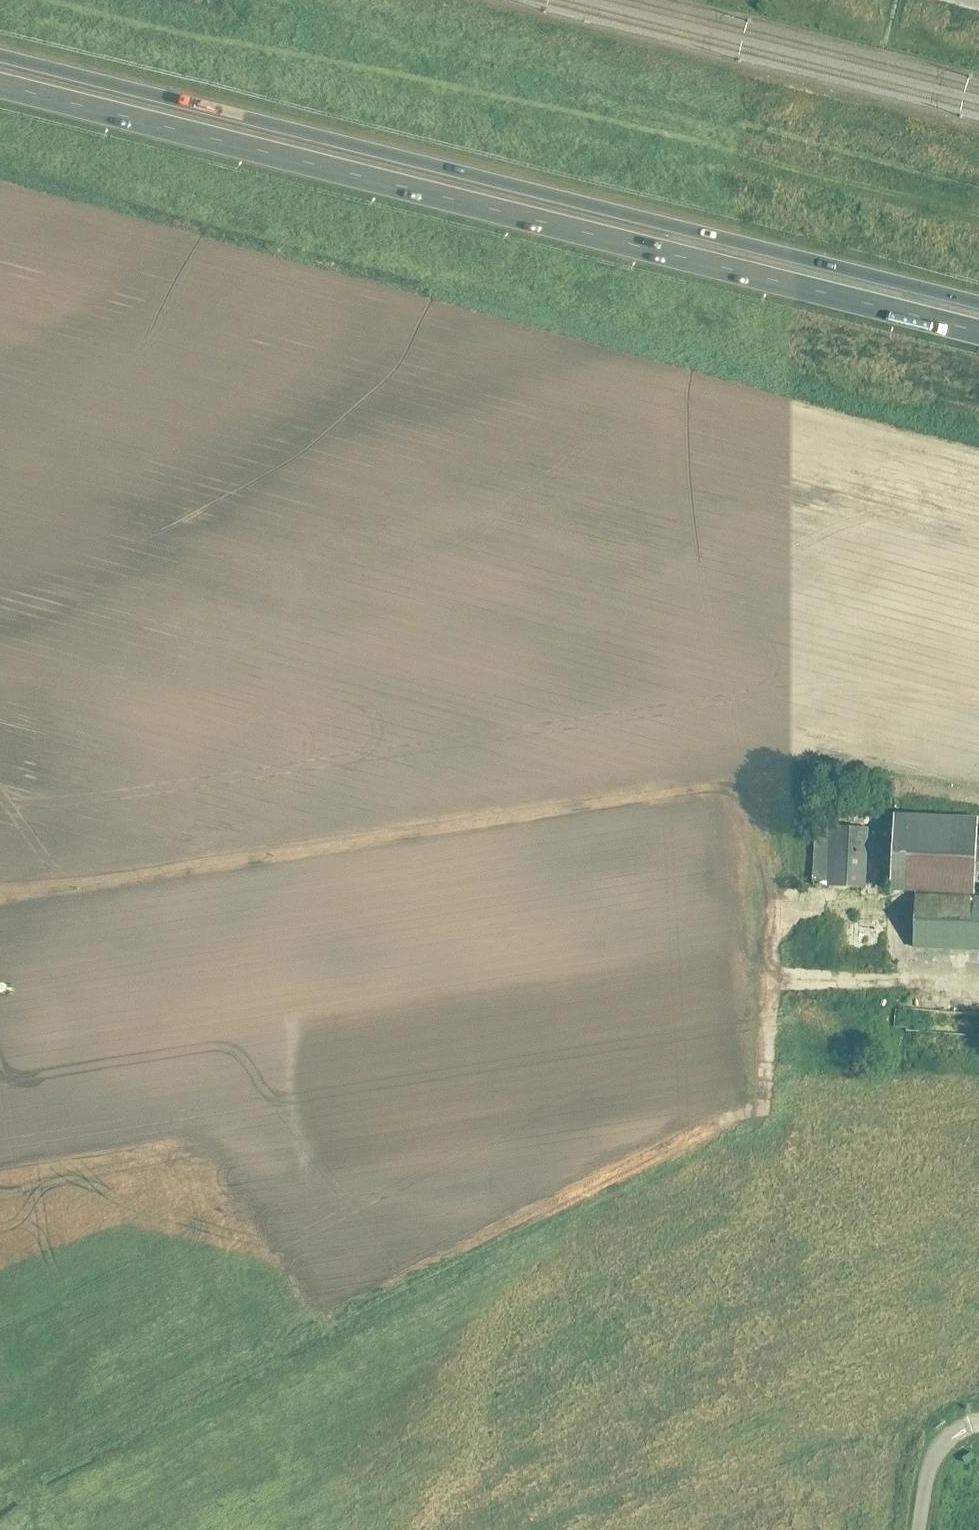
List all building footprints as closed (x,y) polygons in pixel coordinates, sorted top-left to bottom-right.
[(976,834),(977,817),(894,812),(890,890),(914,891),(912,944),(978,948),(978,835),(976,834)] [(868,826),(816,824),(813,884),(865,887),(868,826)] [(964,1461),(974,1455),(970,1450),(961,1456),(964,1461)]
